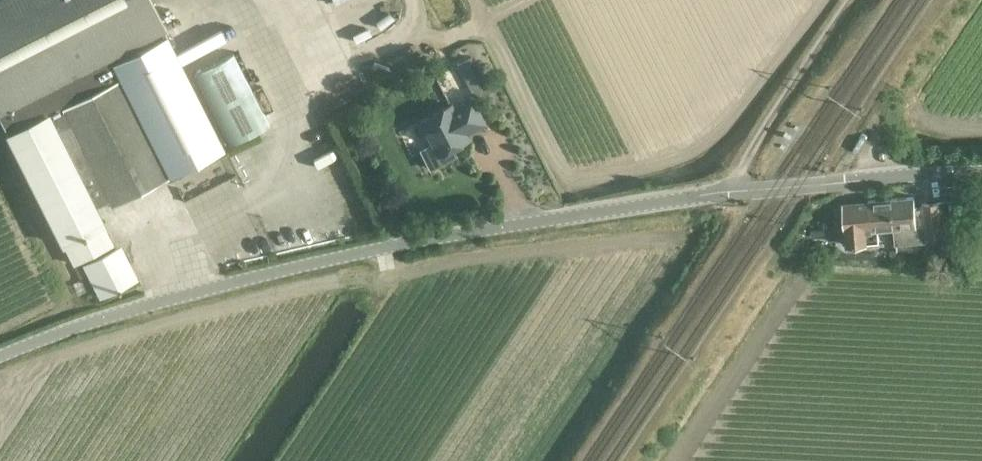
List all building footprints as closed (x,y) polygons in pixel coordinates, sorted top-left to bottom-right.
[(8,133),(73,262),(105,246),(96,227),(103,224),(94,206),(108,199),(111,205),(223,147),(147,0),(0,0),(0,118),(8,133)] [(238,50),(195,68),(225,143),(268,126),(238,50)] [(466,81),(481,74),(471,56),(457,63),(466,81)] [(451,104),(419,121),(431,145),(420,150),(430,169),(455,155),(451,148),(468,139),(464,131),(483,121),(471,99),(453,108),(451,104)] [(915,197),(891,199),(894,229),(893,229),(894,244),(927,241),(926,237),(945,235),(943,203),(923,204),(923,208),(916,209),(915,197)] [(878,231),(893,229),(894,229),(891,199),(868,201),(868,206),(856,207),(857,219),(845,220),(847,245),(878,241),(878,231)] [(106,296),(132,283),(114,248),(88,261),(106,296)]
